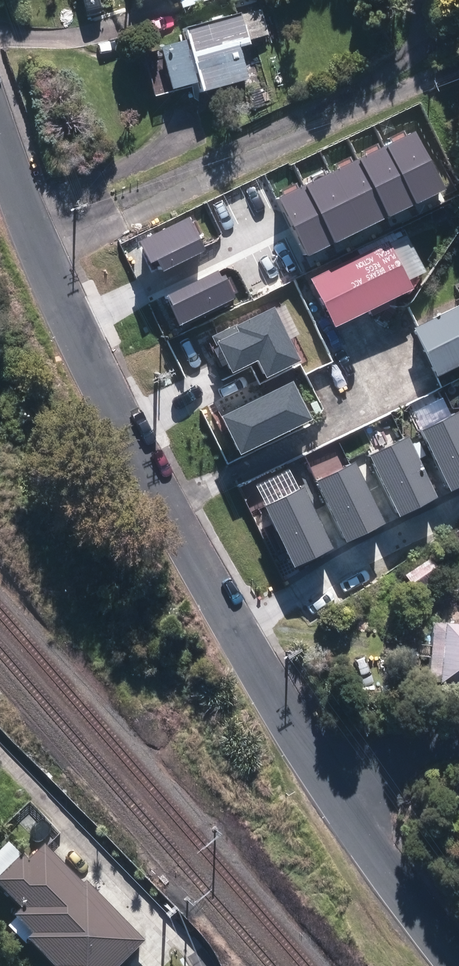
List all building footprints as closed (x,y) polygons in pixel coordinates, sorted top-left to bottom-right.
[(183,11),(216,0),(180,0),(183,11)] [(240,10),(254,5),(252,0),(241,0),(238,1),(240,10)] [(200,83),(204,95),(249,82),(240,49),(251,46),(242,15),(186,31),(189,43),(160,52),(172,92),(200,83)] [(445,189),(416,131),(387,145),(415,204),(445,189)] [(415,204),(387,145),(358,159),(387,218),(415,204)] [(387,218),(358,159),(331,172),(360,231),(387,218)] [(360,231),(331,172),(303,186),(332,244),(360,231)] [(332,244),(303,186),(276,199),(305,257),(332,244)] [(165,272),(207,251),(191,217),(139,242),(153,270),(162,265),(165,272)] [(311,282),(334,329),(413,292),(390,244),(311,282)] [(221,277),(218,270),(163,296),(178,327),(237,299),(226,275),(221,277)] [(268,377),(302,360),(275,306),(239,324),(238,322),(212,335),(217,345),(219,344),(233,371),(259,358),(268,377)] [(437,380),(458,368),(458,310),(413,333),(437,380)] [(312,419),(293,381),(222,416),(242,454),(312,419)] [(422,430),(452,491),(458,488),(458,412),(422,430)] [(439,499),(410,437),(370,456),(400,517),(439,499)] [(386,523),(356,462),(317,481),(346,542),(386,523)] [(334,548),(304,487),(265,506),(295,567),(334,548)] [(404,577),(417,595),(442,578),(429,559),(404,577)] [(433,627),(430,684),(458,686),(458,628),(433,627)] [(40,847),(24,863),(18,856),(0,873),(0,896),(16,912),(8,920),(26,938),(21,943),(45,965),(117,965),(140,943),(83,885),(81,887),(40,847)]
